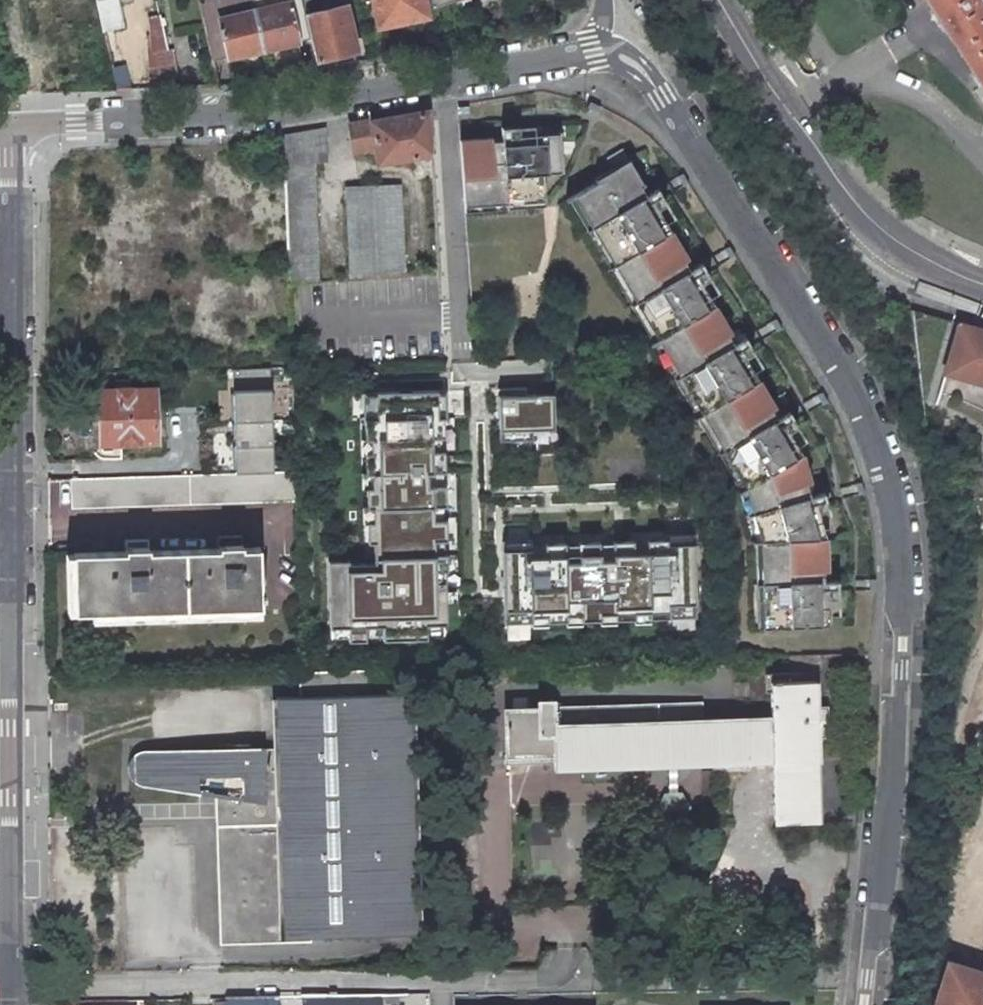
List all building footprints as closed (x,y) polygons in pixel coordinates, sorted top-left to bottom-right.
[(104,33),(124,28),(118,0),(97,0),(104,33)] [(206,1),(207,3),(201,5),(203,15),(220,12),(221,17),(255,10),(253,0),(212,0),(206,1)] [(263,49),(297,41),(289,2),(274,5),(273,0),(253,0),(255,10),(263,49)] [(289,2),(297,41),(311,38),(306,14),(303,0),(288,0),(289,2)] [(379,27),(429,16),(425,0),(374,0),(379,27)] [(434,9),(453,1),(456,0),(432,0),(434,9)] [(961,52),(982,87),(982,5),(981,1),(980,0),(927,0),(961,52)] [(347,4),(306,14),(311,38),(316,61),(358,51),(347,4)] [(255,10),(221,17),(230,56),(263,49),(255,10)] [(220,12),(203,15),(213,60),(230,56),(221,17),(220,12)] [(174,88),(171,74),(176,72),(170,48),(166,49),(159,15),(148,18),(152,54),(147,54),(148,89),(157,88),(174,88)] [(126,66),(112,69),(117,90),(131,90),(126,66)] [(428,110),(350,124),(354,151),(375,148),(378,163),(431,154),(428,110)] [(325,128),(283,136),(284,173),(288,248),(289,287),(319,283),(314,165),(327,161),(325,128)] [(490,195),(491,204),(523,202),(523,192),(544,191),(543,174),(562,172),(559,140),(523,143),(522,131),(504,132),(505,144),(495,145),(494,142),(462,144),(466,196),(490,195)] [(606,170),(622,160),(616,151),(601,160),(606,170)] [(771,627),(826,625),(825,600),(837,599),(835,581),(823,581),(823,571),(826,571),(825,538),(822,538),(814,514),(818,513),(826,511),(821,493),(809,497),(805,484),(809,483),(801,455),(798,457),(785,434),(787,433),(795,428),(785,413),(775,419),(770,411),(773,409),(756,381),(753,382),(740,360),(743,359),(750,354),(741,339),(730,345),(725,336),(728,335),(711,307),(709,308),(696,286),(698,285),(706,280),(696,265),(686,271),(681,262),(683,261),(667,233),(665,234),(652,213),(654,211),(662,207),(652,191),(642,197),(636,189),(639,188),(623,162),(590,182),(591,185),(581,191),(592,209),(584,213),(600,242),(608,237),(635,283),(627,288),(644,316),(652,311),(679,357),(671,362),(688,390),(696,386),(723,432),(715,436),(731,465),(739,460),(753,483),(769,540),(770,567),(760,567),(761,600),(771,600),(771,627)] [(399,185),(346,189),(353,277),(406,273),(399,185)] [(545,206),(544,191),(523,192),(523,202),(491,204),(490,195),(466,196),(467,211),(545,206)] [(592,209),(581,191),(568,199),(653,342),(740,490),(754,540),(757,627),(771,627),(771,600),(761,600),(760,567),(770,567),(769,540),(753,483),(739,460),(731,465),(715,436),(723,432),(696,386),(688,390),(671,362),(679,357),(652,311),(644,316),(627,288),(635,283),(608,237),(600,242),(584,213),(592,209)] [(665,234),(667,233),(654,211),(652,213),(665,234)] [(709,308),(711,307),(698,285),(696,286),(709,308)] [(982,386),(982,330),(960,324),(945,375),(982,386)] [(753,382),(756,381),(743,359),(740,360),(753,382)] [(231,368),(234,469),(273,468),(271,367),(231,368)] [(155,389),(100,390),(101,443),(157,441),(155,389)] [(428,624),(447,624),(446,571),(448,571),(448,553),(445,553),(440,418),(447,418),(446,391),(363,394),(364,422),(369,421),(374,563),(349,564),(349,561),(328,561),(330,628),(348,627),(348,641),(367,641),(366,627),(383,626),(384,640),(429,638),(428,624)] [(498,395),(499,440),(553,438),(552,394),(498,395)] [(798,457),(801,455),(787,433),(785,434),(798,457)] [(296,471),(71,479),(72,507),(296,499),(296,471)] [(822,538),(825,538),(818,513),(814,514),(822,538)] [(501,541),(504,622),(533,621),(533,616),(668,611),(668,617),(697,616),(694,535),(664,536),(664,541),(531,545),(531,540),(501,541)] [(125,551),(74,553),(76,612),(261,606),(258,547),(242,548),(242,536),(219,537),(219,549),(149,551),(149,539),(125,539),(125,551)] [(404,667),(303,670),(302,695),(279,695),(280,746),(139,759),(137,759),(135,760),(133,761),(131,763),(130,765),(128,768),(127,772),(127,775),(128,778),(129,781),(130,783),(132,785),(135,787),(137,787),(140,788),(188,791),(213,792),(214,809),(217,942),(308,939),(308,926),(411,923),(404,667)] [(539,708),(505,709),(507,754),(553,753),(555,768),(669,765),(679,765),(773,762),(774,823),(820,822),(819,738),(817,704),(817,680),(771,681),(772,717),(701,719),(700,704),(553,708),(552,700),(539,700),(539,708)] [(679,765),(669,765),(669,791),(669,794),(666,794),(659,808),(667,821),(683,821),(690,807),(682,794),(679,794),(679,765)] [(714,771),(704,771),(705,802),(696,832),(706,834),(715,802),(714,771)] [(196,849),(197,889),(213,889),(213,849),(196,849)] [(965,856),(951,900),(965,905),(964,908),(974,911),(982,914),(982,861),(965,856)] [(981,967),(945,957),(930,1004),(982,1004),(982,959),(981,967)]
